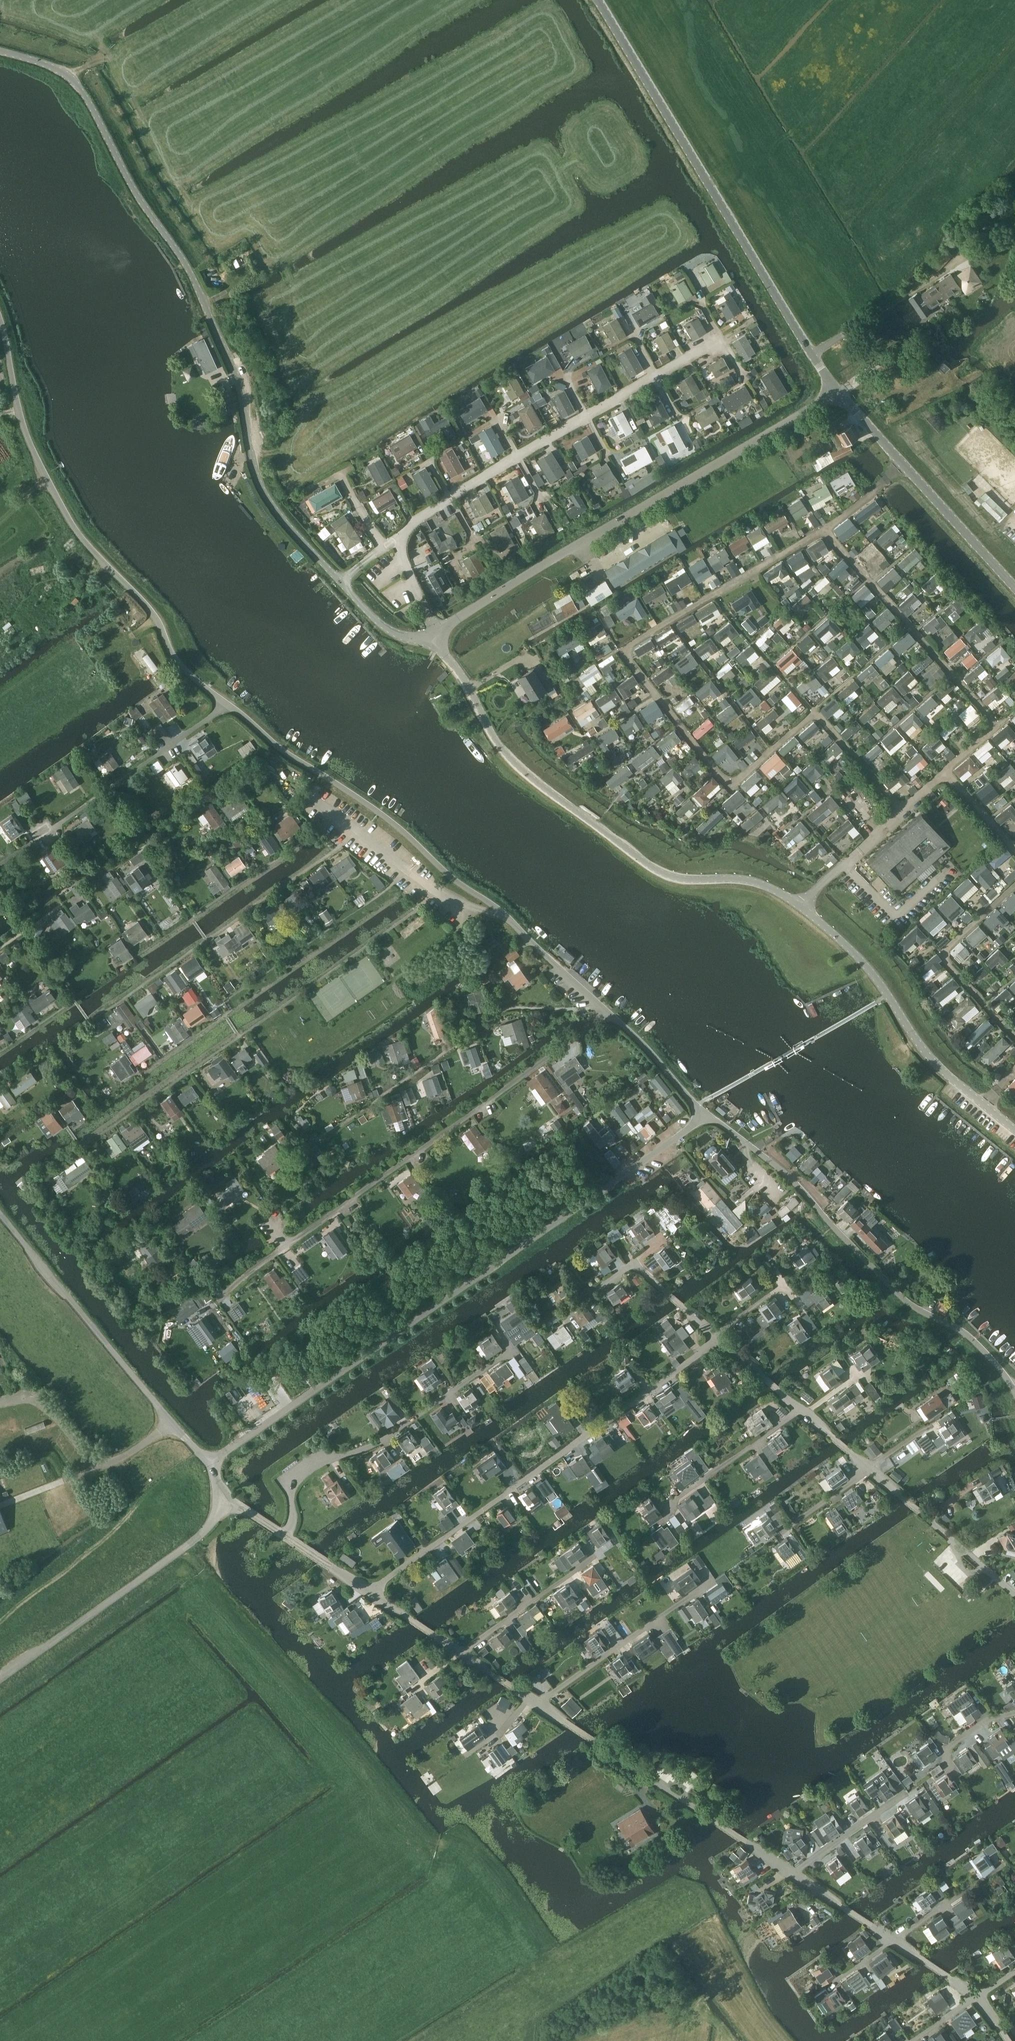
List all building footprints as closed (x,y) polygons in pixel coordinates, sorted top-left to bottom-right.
[(938,270),(953,255),(945,248),(931,263),(938,270)] [(708,286),(721,278),(713,264),(708,267),(709,268),(702,272),(700,273),(701,274),(702,274),(708,286)] [(936,284),(945,298),(962,286),(965,290),(979,281),(970,267),(953,278),(950,274),(936,284)] [(680,303),(693,295),(684,281),(679,284),(680,285),(674,289),(672,290),(673,291),(680,303)] [(945,298),(936,284),(919,295),(917,292),(909,298),(922,317),(932,310),(931,307),(945,298)] [(640,303),(632,308),(635,312),(633,313),(640,325),(640,326),(642,325),(660,315),(658,312),(653,304),(657,301),(652,292),(641,298),(646,306),(643,308),(640,303)] [(717,300),(720,306),(721,308),(722,308),(728,320),(741,312),(730,292),(717,300)] [(617,304),(612,307),(616,317),(622,314),(617,304)] [(627,334),(617,317),(603,325),(613,342),(627,334)] [(694,340),(707,332),(698,319),(693,322),(694,323),(688,326),(686,327),(687,329),(687,328),(694,340)] [(663,353),(676,346),(668,332),(656,339),(663,353)] [(743,360),(756,353),(745,335),(733,343),(743,360)] [(574,357),(592,348),(586,336),(568,345),(574,357)] [(192,343),(205,373),(218,367),(205,337),(192,343)] [(618,354),(630,376),(643,369),(631,347),(618,354)] [(668,353),(654,360),(657,365),(670,358),(668,353)] [(534,382),(555,371),(547,357),(526,368),(534,382)] [(717,377),(730,370),(723,358),(710,365),(717,377)] [(915,370),(920,367),(916,360),(911,363),(915,370)] [(943,373),(950,365),(944,360),(937,368),(943,373)] [(183,369),(188,380),(198,375),(193,364),(183,369)] [(599,392),(612,386),(601,364),(588,371),(599,392)] [(775,400),(788,392),(774,370),(762,377),(775,400)] [(724,388),(736,381),(731,373),(719,380),(724,388)] [(700,390),(691,374),(678,382),(687,398),(700,390)] [(516,377),(503,384),(511,399),(519,395),(522,401),(531,396),(527,390),(524,392),(516,377)] [(730,412),(753,398),(745,386),(723,399),(730,412)] [(541,405),(548,400),(540,390),(533,396),(541,405)] [(562,417),(575,410),(565,391),(552,397),(562,417)] [(669,416),(666,410),(659,395),(648,401),(654,414),(649,417),(653,425),(669,416)] [(467,423),(488,410),(480,398),(460,410),(467,423)] [(530,432),(543,425),(531,404),(518,411),(530,432)] [(712,405),(695,415),(702,427),(719,417),(712,405)] [(620,438),(633,431),(623,411),(610,418),(620,438)] [(420,421),(425,430),(428,436),(443,428),(448,437),(455,433),(447,417),(435,424),(430,415),(420,421)] [(193,425),(207,426),(207,417),(194,416),(193,425)] [(661,431),(673,453),(686,446),(675,424),(661,431)] [(821,466),(834,460),(839,457),(853,451),(849,444),(846,445),(845,444),(857,436),(850,424),(836,432),(837,432),(836,433),(830,436),(837,448),(830,452),(828,450),(816,458),(821,466)] [(479,433),(469,438),(472,443),(482,438),(492,457),(505,450),(492,427),(479,434),(479,433)] [(641,429),(634,431),(636,438),(643,436),(641,429)] [(398,458),(417,447),(410,434),(391,446),(398,458)] [(596,451),(587,435),(574,442),(582,459),(596,451)] [(629,473),(652,461),(644,446),(621,459),(629,473)] [(452,477),(465,470),(453,449),(440,456),(452,477)] [(551,482),(565,473),(552,453),(538,461),(551,482)] [(379,485),(392,478),(381,459),(375,462),(376,464),(370,468),(379,485)] [(569,462),(576,473),(588,466),(586,462),(577,467),(573,460),(569,462)] [(600,462),(591,466),(594,470),(597,476),(591,480),(597,488),(603,484),(606,490),(619,482),(612,471),(606,462),(602,465),(600,462)] [(426,496),(438,489),(426,468),(413,475),(426,496)] [(838,494),(857,483),(849,469),(831,480),(838,494)] [(403,474),(397,478),(402,488),(409,485),(403,474)] [(516,503),(529,496),(518,477),(506,483),(516,503)] [(834,495),(827,483),(814,490),(818,496),(811,500),(816,508),(822,505),(821,503),(834,495)] [(316,511),(339,498),(332,485),(309,498),(316,511)] [(390,489),(374,499),(377,505),(376,505),(380,512),(389,507),(390,509),(396,506),(394,503),(397,501),(390,489)] [(571,518),(587,508),(576,491),(570,495),(576,505),(567,511),(571,518)] [(472,500),(481,516),(495,508),(486,492),(472,500)] [(985,492),(981,496),(984,500),(981,503),(998,520),(1001,517),(1002,518),(1007,513),(985,492)] [(875,498),(854,513),(858,519),(868,511),(870,514),(881,506),(875,498)] [(804,502),(788,511),(792,519),(809,510),(804,502)] [(439,510),(431,516),(437,524),(445,518),(439,510)] [(782,511),(764,523),(770,533),(789,521),(782,511)] [(541,539),(555,531),(545,513),(531,521),(541,539)] [(514,526),(521,523),(518,516),(511,518),(514,526)] [(567,516),(556,522),(559,527),(570,521),(567,516)] [(848,518),(833,529),(838,535),(845,530),(849,536),(857,529),(848,518)] [(354,544),(361,539),(349,521),(336,529),(346,545),(347,546),(350,547),(351,547),(353,545),(354,544)] [(788,523),(773,532),(778,539),(793,529),(788,523)] [(325,539),(332,533),(326,525),(318,532),(325,539)] [(500,551),(514,543),(505,526),(491,533),(500,551)] [(676,531),(680,537),(686,533),(683,527),(676,531)] [(761,527),(747,536),(756,550),(770,542),(761,527)] [(452,535),(441,541),(435,531),(429,534),(439,553),(457,543),(452,535)] [(668,533),(642,549),(606,571),(615,586),(677,548),(668,533)] [(881,544),(885,550),(902,536),(896,533),(881,544)] [(822,539),(807,548),(814,560),(829,550),(822,539)] [(748,544),(733,553),(737,561),(753,552),(748,544)] [(726,550),(713,557),(718,567),(732,559),(726,550)] [(801,550),(786,559),(794,571),(808,562),(801,550)] [(913,551),(899,564),(906,572),(922,560),(913,551)] [(867,567),(876,558),(872,552),(861,560),(867,567)] [(473,577),(486,570),(477,553),(464,560),(473,577)] [(764,572),(769,579),(780,572),(782,576),(790,571),(783,560),(764,572)] [(843,560),(828,573),(834,579),(835,578),(837,575),(842,581),(850,573),(845,568),(848,566),(843,560)] [(709,571),(703,561),(689,569),(695,578),(709,571)] [(820,565),(823,573),(830,570),(827,562),(820,565)] [(893,565),(877,580),(882,585),(891,577),(895,581),(902,574),(893,565)] [(663,579),(672,593),(693,580),(684,566),(663,579)] [(438,569),(428,575),(438,592),(448,587),(438,569)] [(921,585),(925,590),(934,582),(937,584),(944,578),(937,571),(921,585)] [(718,576),(707,582),(710,587),(721,582),(718,576)] [(810,576),(801,584),(806,589),(815,582),(810,576)] [(826,577),(815,587),(819,592),(831,582),(826,577)] [(909,594),(920,582),(914,577),(903,589),(909,594)] [(647,591),(661,582),(658,578),(644,587),(647,591)] [(590,602),(610,590),(605,581),(585,593),(590,602)] [(724,594),(728,600),(747,588),(743,582),(724,594)] [(865,585),(853,595),(858,599),(869,589),(865,585)] [(644,596),(647,603),(667,593),(663,586),(644,596)] [(743,595),(731,602),(737,611),(749,603),(752,609),(760,604),(751,589),(743,594),(743,595)] [(914,591),(899,604),(908,614),(914,609),(910,604),(918,597),(914,591)] [(554,602),(558,609),(553,611),(559,621),(585,606),(582,600),(579,602),(578,601),(575,603),(570,593),(554,602)] [(793,607),(797,612),(811,600),(807,595),(793,607)] [(638,597),(615,610),(620,619),(634,611),(638,619),(647,614),(638,597)] [(670,604),(674,611),(687,604),(683,597),(670,604)] [(946,609),(952,616),(965,605),(958,598),(946,609)] [(850,599),(837,610),(842,615),(854,603),(850,599)] [(696,613),(701,621),(719,610),(714,602),(696,613)] [(871,617),(877,612),(870,604),(864,610),(871,617)] [(888,606),(872,619),(881,629),(890,620),(889,619),(895,613),(888,606)] [(807,631),(787,608),(769,621),(791,645),(807,631)] [(611,612),(604,617),(610,626),(617,622),(611,612)] [(694,612),(675,621),(679,630),(698,621),(694,612)] [(751,633),(758,627),(748,616),(741,621),(751,633)] [(830,617),(814,630),(820,636),(829,628),(835,635),(841,629),(830,617)] [(925,627),(929,633),(941,622),(936,617),(925,627)] [(981,619),(965,632),(970,639),(975,635),(979,639),(986,634),(982,630),(986,626),(981,619)] [(584,631),(591,643),(609,632),(602,621),(584,631)] [(731,622),(715,634),(720,641),(724,645),(733,638),(733,639),(740,633),(731,622)] [(870,625),(858,636),(869,652),(885,636),(870,625)] [(653,637),(658,646),(676,635),(670,627),(653,637)] [(756,641),(761,647),(776,634),(771,628),(756,641)] [(892,644),(897,650),(913,635),(908,630),(892,644)] [(797,644),(804,651),(816,641),(808,633),(797,644)] [(557,648),(564,661),(585,648),(578,636),(557,648)] [(711,637),(695,648),(701,655),(703,659),(711,654),(718,648),(711,637)] [(833,638),(825,645),(829,650),(838,643),(833,638)] [(851,638),(835,651),(846,663),(854,656),(853,655),(860,650),(851,638)] [(945,651),(951,657),(967,644),(962,638),(945,651)] [(633,651),(636,657),(652,648),(648,641),(633,651)] [(599,659),(613,649),(609,642),(594,653),(599,659)] [(735,657),(743,667),(760,655),(751,645),(735,657)] [(1001,646),(986,658),(992,665),(1000,659),(1003,662),(1010,656),(1001,646)] [(727,651),(732,657),(736,653),(731,647),(727,651)] [(880,665),(894,652),(889,647),(875,660),(880,665)] [(792,649),(776,663),(782,670),(784,669),(787,673),(802,660),(792,649)] [(149,651),(143,655),(153,671),(159,667),(149,651)] [(961,660),(968,668),(978,658),(971,651),(961,660)] [(690,652),(674,663),(682,674),(698,663),(690,652)] [(858,659),(863,664),(870,658),(864,652),(858,659)] [(720,665),(730,659),(727,653),(716,659),(720,665)] [(913,669),(917,673),(933,659),(929,654),(913,669)] [(613,655),(599,665),(606,675),(612,671),(610,667),(617,662),(613,655)] [(657,665),(666,661),(664,656),(655,659),(657,665)] [(832,656),(816,670),(825,681),(840,669),(837,665),(838,663),(832,656)] [(968,685),(989,669),(981,661),(961,678),(968,685)] [(872,662),(857,674),(862,679),(869,673),(873,677),(880,671),(872,662)] [(898,664),(900,672),(907,669),(905,662),(898,664)] [(715,674),(720,679),(733,669),(730,663),(715,674)] [(602,674),(597,666),(577,679),(582,687),(602,674)] [(652,678),(656,682),(671,671),(667,666),(652,678)] [(935,667),(923,678),(932,686),(943,675),(935,667)] [(773,668),(755,684),(764,693),(781,678),(773,668)] [(1001,681),(1012,672),(1009,668),(998,678),(1001,681)] [(532,699),(546,690),(534,669),(519,678),(532,699)] [(909,670),(894,684),(904,694),(910,688),(918,681),(915,677),(909,670)] [(446,671),(437,678),(441,682),(449,675),(446,671)] [(813,672),(797,686),(802,692),(809,686),(814,690),(817,687),(825,696),(830,691),(813,672)] [(674,684),(680,679),(675,673),(669,678),(674,684)] [(1012,686),(1014,684),(1014,674),(1006,681),(1012,686)] [(633,675),(616,686),(625,698),(632,693),(629,688),(638,682),(633,675)] [(992,676),(982,683),(986,689),(996,682),(992,676)] [(885,678),(880,684),(885,688),(890,682),(885,678)] [(711,679),(695,691),(701,699),(709,693),(714,698),(721,692),(711,679)] [(838,693),(843,700),(860,685),(854,679),(838,693)] [(952,681),(936,693),(942,699),(957,686),(952,681)] [(1002,682),(983,697),(987,702),(996,695),(998,698),(1003,694),(1001,691),(1006,687),(1002,682)] [(603,710),(622,698),(615,686),(595,698),(603,710)] [(893,686),(877,700),(888,712),(897,704),(896,702),(899,699),(903,703),(905,701),(893,686)] [(548,691),(550,695),(557,691),(554,687),(548,691)] [(751,687),(736,699),(742,706),(750,700),(754,705),(761,699),(751,687)] [(586,698),(591,696),(589,689),(583,691),(586,698)] [(791,690),(782,698),(792,711),(802,702),(791,690)] [(772,703),(779,697),(775,692),(768,697),(772,703)] [(163,693),(150,703),(154,709),(163,722),(167,719),(177,712),(163,693)] [(919,709),(922,714),(930,707),(936,712),(941,707),(933,696),(919,709)] [(719,702),(723,707),(731,702),(726,697),(719,702)] [(834,697),(820,709),(827,717),(832,713),(840,706),(841,705),(834,697)] [(582,725),(601,713),(591,698),(573,710),(582,725)] [(627,701),(630,707),(638,703),(635,698),(627,701)] [(953,705),(957,711),(966,704),(961,698),(953,705)] [(673,709),(678,715),(692,705),(687,699),(673,709)] [(655,700),(640,710),(648,722),(663,713),(655,700)] [(628,702),(621,703),(624,712),(630,711),(628,702)] [(860,718),(865,723),(881,709),(876,704),(860,718)] [(971,704),(959,715),(967,725),(980,714),(971,704)] [(717,716),(723,723),(737,712),(732,705),(717,716)] [(775,710),(757,723),(762,729),(779,716),(775,710)] [(913,712),(899,724),(905,731),(909,735),(923,722),(913,712)] [(635,713),(619,723),(627,735),(643,725),(635,713)] [(566,714),(542,727),(549,738),(572,725),(566,714)] [(698,740),(715,725),(709,718),(691,733),(698,740)] [(804,740),(820,726),(814,719),(798,734),(804,740)] [(843,733),(848,739),(863,727),(857,721),(843,733)] [(955,721),(942,732),(946,736),(959,725),(955,721)] [(992,737),(998,744),(1001,748),(1014,736),(1014,732),(1008,724),(992,737)] [(896,726),(882,738),(890,748),(904,735),(896,726)] [(614,727),(595,738),(601,748),(607,744),(619,736),(614,727)] [(879,727),(872,732),(877,738),(884,733),(879,727)] [(974,739),(982,733),(978,728),(970,734),(974,739)] [(674,730),(657,742),(662,748),(665,752),(681,740),(674,730)] [(750,730),(735,741),(743,750),(757,738),(750,730)] [(930,741),(921,748),(931,759),(946,746),(942,742),(938,736),(936,735),(930,741)] [(198,739),(190,744),(197,755),(204,750),(205,752),(209,757),(217,752),(214,746),(206,736),(199,741),(198,739)] [(793,737),(779,750),(784,756),(800,743),(793,737)] [(823,761),(833,752),(836,754),(843,748),(836,740),(819,756),(823,761)] [(251,741),(236,750),(242,758),(256,748),(251,741)] [(974,754),(979,760),(995,746),(990,741),(974,754)] [(566,758),(571,765),(595,750),(591,743),(566,758)] [(631,761),(639,771),(660,753),(652,743),(631,761)] [(727,743),(712,755),(718,763),(726,757),(731,763),(738,757),(727,743)] [(868,764),(883,750),(878,744),(863,758),(868,764)] [(913,744),(906,749),(910,755),(917,750),(913,744)] [(559,754),(565,750),(561,745),(555,750),(559,754)] [(949,759),(955,754),(951,748),(945,753),(949,759)] [(753,749),(745,757),(750,762),(758,754),(753,749)] [(92,760),(85,752),(81,755),(88,763),(92,760)] [(100,758),(101,760),(109,771),(118,765),(109,752),(100,758)] [(777,752),(761,767),(766,773),(775,764),(779,768),(785,762),(777,752)] [(188,755),(194,763),(198,760),(192,753),(188,755)] [(670,765),(678,761),(675,753),(667,757),(670,765)] [(618,755),(612,759),(616,765),(622,761),(618,755)] [(694,755),(679,767),(687,777),(694,772),(692,768),(700,762),(694,755)] [(970,756),(954,769),(963,780),(978,767),(970,756)] [(908,771),(913,776),(928,762),(924,757),(908,771)] [(743,758),(738,762),(742,767),(747,763),(743,758)] [(666,759),(659,764),(664,771),(671,767),(666,759)] [(812,762),(802,771),(808,778),(812,781),(824,770),(817,762),(815,759),(812,762)] [(630,763),(610,777),(615,784),(635,770),(630,763)] [(995,776),(1004,786),(1014,777),(1014,769),(1010,763),(995,776)] [(67,764),(52,773),(57,780),(61,778),(69,791),(79,784),(67,764)] [(175,765),(165,773),(174,787),(184,780),(185,781),(189,778),(184,772),(181,774),(175,765)] [(674,767),(660,778),(665,785),(666,785),(669,789),(683,778),(674,767)] [(900,768),(884,782),(893,792),(902,784),(909,779),(900,768)] [(743,783),(747,788),(763,775),(759,769),(743,783)] [(839,780),(845,775),(840,769),(834,773),(839,780)] [(979,785),(990,778),(985,771),(975,778),(979,785)] [(797,776),(783,788),(795,802),(809,789),(797,776)] [(713,777),(693,795),(703,805),(710,799),(709,798),(721,787),(719,784),(719,783),(713,777)] [(974,792),(979,798),(980,796),(983,800),(988,796),(985,792),(996,784),(991,778),(974,792)] [(643,790),(649,797),(661,787),(655,780),(643,790)] [(621,794),(625,800),(633,793),(628,788),(621,794)] [(815,788),(810,792),(815,798),(820,794),(815,788)] [(21,802),(30,795),(26,789),(16,796),(21,802)] [(739,789),(722,804),(730,812),(746,798),(739,789)] [(781,789),(762,805),(768,812),(778,804),(781,808),(788,802),(786,799),(788,798),(781,789)] [(931,801),(938,795),(933,790),(926,796),(931,801)] [(678,805),(686,797),(680,792),(672,799),(678,805)] [(232,821),(244,812),(250,808),(240,794),(222,807),(232,821)] [(830,795),(808,815),(813,821),(813,820),(816,824),(826,816),(823,812),(828,807),(832,812),(839,806),(830,795)] [(676,810),(684,819),(698,807),(690,798),(676,810)] [(36,806),(33,801),(26,805),(30,811),(36,806)] [(226,824),(219,812),(211,801),(200,809),(203,813),(198,817),(204,825),(209,821),(216,831),(226,824)] [(995,817),(1000,823),(1010,815),(1013,820),(1014,819),(1014,809),(1011,804),(995,817)] [(18,814),(23,810),(19,805),(14,808),(18,814)] [(706,827),(722,813),(717,808),(701,822),(706,827)] [(759,809),(742,824),(749,831),(766,817),(759,809)] [(25,832),(12,813),(0,821),(0,822),(12,840),(25,832)] [(291,813),(275,824),(278,829),(284,838),(300,827),(292,815),(291,813)] [(780,816),(774,822),(782,830),(797,816),(794,813),(785,821),(780,816)] [(878,852),(870,859),(881,871),(882,873),(885,875),(891,882),(899,891),(916,875),(949,846),(935,830),(933,828),(921,814),(919,816),(916,819),(895,838),(892,840),(880,850),(878,852)] [(849,816),(828,834),(834,840),(854,823),(849,816)] [(95,828),(89,819),(76,829),(82,837),(81,838),(84,842),(94,836),(92,833),(94,831),(96,834),(98,832),(96,828),(95,828)] [(801,821),(781,838),(786,843),(789,847),(795,842),(797,843),(804,837),(810,831),(801,821)] [(759,834),(763,839),(771,833),(768,828),(759,834)] [(266,834),(260,838),(262,841),(263,840),(271,853),(271,854),(280,847),(271,834),(268,836),(266,834)] [(244,844),(239,838),(233,842),(238,848),(244,844)] [(820,842),(805,855),(809,860),(818,852),(821,856),(827,850),(820,842)] [(251,844),(244,849),(248,854),(255,849),(251,844)] [(794,861),(805,853),(800,847),(789,855),(794,861)] [(1005,848),(989,862),(997,870),(1013,856),(1005,848)] [(130,857),(134,862),(145,856),(141,850),(130,857)] [(57,858),(53,851),(44,858),(53,871),(62,865),(68,861),(63,853),(57,858)] [(831,866),(837,857),(832,853),(826,862),(831,866)] [(229,877),(233,874),(245,865),(239,856),(226,865),(227,867),(224,870),(229,877)] [(335,865),(331,868),(337,877),(337,876),(340,881),(357,870),(354,865),(348,856),(334,865),(335,865)] [(980,864),(971,872),(979,881),(985,888),(994,881),(996,879),(990,871),(982,862),(980,864)] [(211,876),(214,881),(208,885),(213,894),(220,889),(223,892),(230,886),(228,883),(229,883),(219,870),(215,863),(206,870),(211,876)] [(140,865),(124,876),(135,892),(152,881),(150,878),(153,877),(145,865),(142,867),(140,865)] [(325,866),(316,872),(325,885),(334,879),(325,866)] [(1014,876),(1014,869),(1014,868),(1004,877),(1008,882),(1014,876)] [(110,871),(103,876),(108,883),(117,896),(126,890),(117,877),(115,878),(110,871)] [(881,891),(888,884),(880,876),(873,882),(881,891)] [(384,886),(378,878),(373,881),(380,889),(384,886)] [(969,878),(954,892),(964,903),(979,889),(969,878)] [(84,891),(79,883),(72,887),(78,896),(84,891)] [(991,898),(1002,889),(998,884),(987,893),(991,898)] [(291,909),(304,900),(298,891),(285,900),(291,909)] [(978,897),(984,904),(990,899),(985,892),(978,897)] [(998,909),(1002,913),(1005,909),(1010,914),(1014,909),(1014,893),(1014,892),(1000,904),(1002,906),(998,909)] [(354,898),(358,904),(365,898),(361,893),(354,898)] [(952,896),(939,907),(951,920),(963,909),(952,896)] [(275,900),(260,911),(270,924),(287,912),(284,907),(281,909),(275,900)] [(94,912),(87,903),(81,908),(78,904),(71,909),(74,913),(74,912),(76,915),(73,917),(77,923),(80,921),(85,918),(88,922),(96,915),(94,912)] [(333,917),(327,908),(321,913),(327,921),(333,917)] [(997,908),(983,921),(991,929),(998,922),(1003,926),(1009,920),(1002,913),(998,909),(997,908)] [(55,919),(49,923),(54,929),(60,925),(65,932),(74,926),(65,913),(62,909),(54,914),(57,919),(56,919),(55,919)] [(949,924),(937,910),(921,923),(934,937),(949,924)] [(967,922),(974,915),(968,910),(962,917),(967,922)] [(138,920),(125,929),(128,934),(134,943),(147,934),(141,925),(138,920)] [(220,935),(215,938),(217,941),(220,946),(217,949),(223,957),(226,955),(226,954),(234,948),(236,950),(237,951),(240,949),(242,947),(242,946),(241,943),(254,934),(248,926),(249,925),(245,921),(234,929),(237,933),(235,935),(232,937),(228,932),(225,935),(222,938),(220,935)] [(917,924),(899,941),(906,948),(917,938),(921,942),(928,935),(917,924)] [(979,925),(966,937),(974,946),(987,934),(979,926),(979,925)] [(41,932),(36,928),(33,933),(38,937),(41,932)] [(489,948),(498,941),(493,934),(484,941),(489,948)] [(1010,953),(1014,948),(1014,936),(1003,946),(1010,953)] [(131,952),(121,938),(112,945),(109,947),(115,956),(119,954),(122,958),(124,961),(133,955),(131,952)] [(961,940),(950,950),(954,955),(965,945),(961,940)] [(498,941),(489,948),(491,950),(500,943),(498,941)] [(510,960),(520,954),(515,947),(506,954),(510,960)] [(999,959),(1002,963),(1009,957),(999,947),(985,959),(991,966),(999,959)] [(935,953),(916,969),(921,975),(930,967),(933,971),(940,966),(937,962),(940,959),(935,953)] [(190,979),(191,978),(204,969),(194,955),(180,965),(190,979)] [(515,972),(510,966),(500,972),(505,979),(509,976),(517,986),(528,978),(520,968),(515,972)] [(971,980),(976,984),(988,971),(983,967),(971,980)] [(178,974),(175,970),(167,976),(176,989),(184,983),(185,983),(188,981),(182,972),(178,974)] [(490,981),(485,974),(480,978),(485,984),(490,981)] [(935,993),(942,1001),(958,986),(951,978),(935,993)] [(235,987),(230,981),(224,985),(228,991),(235,987)] [(187,991),(185,992),(192,1003),(199,999),(192,987),(187,991)] [(485,1009),(483,1003),(487,1001),(482,988),(467,993),(471,1005),(474,1004),(477,1012),(485,1009)] [(35,992),(29,997),(32,1001),(39,1010),(52,1001),(56,998),(50,989),(45,992),(38,997),(35,992)] [(991,1003),(997,1010),(1013,996),(1007,989),(991,1003)] [(144,1017),(147,1015),(150,1007),(155,1003),(149,995),(136,1004),(142,1013),(141,1013),(144,1017)] [(948,1013),(946,1015),(950,1019),(957,1027),(963,1021),(964,1021),(965,1021),(974,1013),(974,1011),(971,1008),(975,1004),(968,996),(948,1013)] [(15,1009),(10,1012),(12,1015),(17,1012),(26,1025),(35,1019),(31,1012),(34,1010),(26,999),(22,1002),(23,1003),(15,1009)] [(111,1011),(106,1015),(112,1024),(118,1020),(119,1021),(123,1019),(127,1023),(126,1024),(128,1027),(129,1027),(138,1020),(142,1018),(138,1013),(134,1015),(126,1004),(125,1002),(116,1008),(111,1011)] [(430,1023),(435,1038),(444,1035),(441,1027),(445,1026),(440,1012),(438,1005),(427,1013),(430,1023)] [(192,1025),(206,1016),(199,1007),(186,1016),(183,1018),(189,1027),(192,1025)] [(221,1013),(217,1007),(210,1012),(214,1017),(221,1013)] [(180,1016),(166,1026),(177,1042),(180,1040),(189,1034),(186,1030),(188,1028),(180,1016)] [(521,1018),(501,1024),(504,1034),(501,1035),(502,1037),(504,1044),(522,1039),(524,1047),(529,1046),(521,1018)] [(967,1039),(974,1046),(994,1027),(987,1020),(967,1039)] [(960,1031),(965,1036),(971,1030),(965,1025),(960,1031)] [(76,1030),(68,1035),(72,1041),(80,1036),(76,1030)] [(112,1031),(102,1037),(107,1045),(117,1038),(112,1031)] [(13,1039),(8,1032),(4,1035),(9,1041),(13,1039)] [(126,1037),(123,1032),(117,1036),(120,1041),(126,1037)] [(126,1038),(121,1042),(136,1064),(139,1062),(152,1053),(146,1044),(135,1052),(126,1038)] [(407,1051),(403,1039),(386,1046),(387,1052),(391,1051),(396,1065),(404,1063),(401,1053),(407,1051)] [(976,1058),(989,1045),(984,1040),(971,1053),(976,1058)] [(986,1059),(994,1066),(1012,1048),(1005,1040),(986,1059)] [(480,1061),(475,1047),(467,1049),(466,1049),(461,1051),(465,1063),(471,1062),(472,1064),(480,1061)] [(249,1068),(245,1062),(252,1057),(245,1048),(232,1058),(234,1060),(231,1062),(236,1069),(238,1067),(242,1072),(249,1068)] [(259,1050),(254,1054),(263,1067),(268,1064),(259,1050)] [(378,1064),(384,1062),(380,1050),(374,1051),(376,1055),(375,1056),(378,1064)] [(116,1061),(111,1064),(122,1080),(126,1077),(135,1071),(130,1063),(132,1062),(126,1053),(115,1060),(116,1061)] [(214,1065),(208,1069),(215,1079),(221,1075),(223,1078),(228,1074),(232,1079),(238,1075),(234,1069),(225,1056),(222,1058),(223,1058),(214,1065)] [(420,1065),(416,1056),(411,1059),(416,1067),(420,1065)] [(576,1057),(554,1072),(563,1084),(562,1084),(569,1094),(573,1091),(570,1085),(581,1077),(579,1073),(584,1069),(576,1057)] [(441,1060),(444,1068),(451,1066),(448,1058),(441,1060)] [(488,1060),(484,1062),(488,1074),(493,1073),(488,1060)] [(1000,1072),(1007,1065),(1003,1061),(996,1068),(1000,1072)] [(434,1071),(441,1069),(439,1062),(432,1064),(434,1071)] [(367,1076),(363,1063),(358,1064),(362,1077),(367,1076)] [(348,1086),(342,1088),(346,1101),(366,1095),(361,1080),(357,1081),(354,1068),(350,1069),(346,1070),(346,1071),(347,1072),(344,1073),(343,1074),(345,1081),(347,1081),(348,1084),(348,1086)] [(17,1094),(37,1080),(31,1071),(11,1085),(17,1094)] [(545,1078),(541,1072),(528,1081),(533,1088),(535,1086),(546,1102),(559,1093),(547,1077),(545,1078)] [(442,1091),(437,1076),(428,1079),(423,1081),(428,1096),(433,1094),(442,1091)] [(665,1096),(669,1092),(659,1079),(655,1083),(665,1096)] [(0,1091),(0,1112),(16,1100),(7,1086),(0,1091)] [(185,1104),(199,1095),(192,1086),(179,1095),(185,1104)] [(170,1116),(183,1107),(173,1093),(160,1102),(170,1116)] [(677,1112),(682,1108),(672,1096),(667,1100),(677,1112)] [(401,1116),(399,1110),(405,1108),(402,1099),(396,1101),(388,1105),(393,1119),(401,1116)] [(73,1100),(60,1109),(67,1118),(69,1122),(74,1118),(80,1119),(85,1116),(80,1109),(73,1100)] [(633,1116),(638,1112),(630,1100),(625,1104),(633,1116)] [(42,1114),(36,1118),(49,1137),(54,1132),(63,1127),(58,1120),(57,1120),(53,1114),(54,1114),(53,1112),(56,1111),(52,1105),(49,1107),(41,1113),(42,1114)] [(618,1105),(611,1110),(621,1125),(629,1119),(618,1105)] [(649,1106),(635,1116),(639,1122),(653,1112),(649,1106)] [(656,1114),(653,1119),(660,1124),(664,1119),(656,1114)] [(301,1115),(298,1117),(305,1127),(311,1123),(307,1118),(304,1120),(301,1115)] [(561,1125),(557,1119),(550,1123),(555,1130),(561,1125)] [(137,1120),(122,1131),(134,1148),(148,1138),(149,1137),(145,1132),(137,1120)] [(590,1121),(583,1126),(584,1127),(595,1141),(601,1136),(591,1122),(590,1121)] [(625,1124),(616,1131),(620,1137),(630,1129),(632,1132),(636,1129),(629,1121),(625,1124)] [(334,1126),(331,1122),(325,1127),(327,1130),(334,1126)] [(648,1122),(639,1129),(644,1135),(643,1136),(646,1141),(657,1132),(648,1122)] [(483,1135),(475,1124),(465,1132),(476,1147),(473,1149),(478,1155),(494,1143),(486,1133),(483,1135)] [(276,1136),(281,1133),(277,1128),(273,1131),(276,1136)] [(609,1130),(595,1141),(600,1147),(614,1136),(609,1130)] [(117,1152),(126,1146),(117,1133),(108,1139),(117,1152)] [(11,1140),(8,1136),(2,1140),(5,1144),(11,1140)] [(627,1144),(631,1149),(639,1144),(635,1139),(627,1144)] [(268,1174),(287,1161),(276,1144),(264,1152),(266,1154),(258,1160),(268,1174)] [(715,1145),(714,1144),(712,1144),(711,1145),(706,1149),(705,1151),(704,1152),(705,1154),(707,1155),(708,1155),(710,1154),(715,1150),(716,1148),(716,1146),(715,1145)] [(794,1146),(787,1153),(791,1157),(798,1151),(794,1146)] [(326,1157),(319,1148),(315,1152),(321,1161),(326,1157)] [(716,1168),(729,1157),(721,1148),(708,1159),(716,1168)] [(609,1152),(605,1155),(613,1166),(618,1162),(609,1152)] [(808,1175),(813,1170),(820,1162),(811,1154),(799,1166),(808,1175)] [(84,1159),(81,1155),(75,1159),(78,1163),(84,1159)] [(729,1157),(716,1168),(724,1177),(736,1166),(729,1157)] [(64,1190),(73,1183),(79,1179),(92,1170),(86,1161),(73,1170),(66,1174),(63,1171),(54,1177),(64,1190)] [(820,1176),(823,1179),(827,1174),(818,1165),(807,1176),(814,1182),(820,1176)] [(407,1177),(398,1184),(408,1197),(417,1190),(422,1187),(417,1180),(412,1173),(407,1177)] [(229,1186),(219,1193),(223,1199),(219,1202),(223,1207),(227,1204),(226,1204),(245,1190),(235,1176),(226,1182),(229,1186)] [(708,1180),(694,1192),(708,1209),(709,1208),(731,1233),(743,1223),(739,1218),(732,1210),(722,1197),(708,1180)] [(847,1184),(833,1198),(839,1204),(853,1189),(847,1184)] [(430,1202),(425,1195),(418,1200),(423,1206),(430,1202)] [(456,1196),(453,1195),(446,1199),(449,1205),(458,1200),(456,1196)] [(777,1211),(781,1216),(799,1201),(795,1196),(777,1211)] [(849,1200),(838,1210),(848,1221),(851,1223),(860,1215),(866,1209),(865,1208),(862,1205),(857,1209),(849,1200)] [(768,1202),(759,1209),(767,1218),(776,1211),(768,1202)] [(187,1216),(181,1221),(174,1226),(180,1235),(187,1230),(200,1221),(203,1225),(210,1220),(201,1206),(200,1207),(198,1203),(192,1207),(184,1212),(187,1216)] [(663,1220),(661,1221),(666,1228),(668,1226),(667,1224),(679,1215),(670,1203),(658,1212),(663,1220)] [(860,1215),(851,1223),(878,1252),(887,1244),(871,1227),(874,1224),(878,1220),(874,1216),(876,1214),(871,1210),(868,1207),(866,1209),(860,1215)] [(640,1242),(647,1238),(655,1232),(654,1230),(653,1230),(644,1218),(632,1227),(641,1239),(638,1240),(640,1242)] [(770,1221),(758,1230),(761,1234),(773,1226),(775,1224),(772,1219),(770,1221)] [(336,1227),(324,1235),(339,1257),(351,1249),(336,1227)] [(613,1242),(619,1237),(613,1229),(607,1233),(613,1242)] [(748,1243),(760,1235),(756,1231),(745,1238),(748,1243)] [(305,1247),(318,1238),(314,1232),(301,1241),(305,1247)] [(153,1244),(144,1233),(130,1244),(140,1257),(144,1254),(154,1267),(167,1257),(156,1242),(153,1244)] [(607,1243),(594,1252),(599,1259),(604,1266),(601,1268),(604,1274),(611,1269),(607,1264),(609,1263),(608,1261),(615,1255),(607,1243)] [(807,1245),(791,1255),(797,1264),(813,1254),(807,1245)] [(669,1252),(665,1247),(654,1255),(664,1269),(674,1261),(676,1263),(678,1261),(670,1251),(669,1252)] [(222,1249),(213,1256),(217,1261),(226,1255),(222,1249)] [(302,1263),(292,1270),(299,1281),(310,1274),(302,1263)] [(281,1277),(275,1269),(264,1276),(279,1299),(293,1289),(284,1275),(281,1277)] [(638,1280),(632,1271),(627,1275),(635,1287),(642,1282),(639,1278),(638,1280)] [(744,1300),(753,1293),(759,1289),(750,1276),(744,1281),(735,1287),(744,1300)] [(562,1279),(548,1289),(557,1300),(554,1302),(556,1305),(564,1299),(564,1300),(572,1295),(570,1292),(562,1279)] [(631,1294),(634,1292),(625,1279),(605,1292),(613,1304),(630,1292),(631,1294)] [(830,1279),(811,1293),(822,1309),(833,1301),(825,1290),(834,1284),(830,1279)] [(839,1288),(844,1284),(840,1279),(835,1282),(839,1288)] [(200,1307),(206,1303),(199,1294),(193,1298),(200,1307)] [(762,1305),(759,1307),(768,1320),(784,1309),(775,1296),(773,1298),(762,1305)] [(939,1300),(935,1310),(945,1315),(949,1305),(939,1300)] [(227,1308),(233,1319),(245,1311),(239,1301),(227,1308)] [(590,1309),(600,1319),(606,1313),(595,1303),(590,1309)] [(582,1327),(584,1326),(582,1324),(593,1316),(585,1305),(575,1313),(579,1319),(577,1320),(582,1327)] [(511,1337),(513,1336),(521,1330),(526,1339),(535,1333),(519,1310),(502,1321),(508,1329),(506,1330),(511,1337)] [(784,1310),(777,1315),(779,1319),(787,1314),(784,1310)] [(205,1316),(194,1325),(206,1342),(218,1334),(205,1316)] [(788,1323),(797,1336),(801,1342),(809,1335),(797,1317),(788,1323)] [(671,1323),(667,1318),(661,1323),(665,1328),(671,1323)] [(673,1324),(663,1331),(667,1337),(664,1339),(673,1351),(671,1352),(672,1354),(680,1349),(681,1351),(687,1346),(687,1345),(688,1344),(686,1341),(685,1342),(682,1338),(688,1334),(683,1326),(677,1330),(673,1324)] [(555,1348),(560,1344),(571,1336),(572,1339),(574,1337),(569,1330),(568,1331),(563,1325),(547,1337),(555,1348)] [(486,1357),(493,1352),(492,1351),(500,1345),(491,1333),(479,1341),(487,1353),(485,1355),(486,1357)] [(231,1359),(236,1355),(226,1342),(220,1346),(231,1359)] [(851,1355),(850,1356),(852,1359),(859,1369),(862,1367),(860,1365),(869,1359),(872,1364),(880,1359),(876,1354),(877,1354),(869,1343),(851,1355)] [(514,1356),(489,1373),(494,1379),(499,1386),(504,1382),(503,1380),(514,1373),(518,1378),(520,1377),(525,1373),(519,1365),(520,1364),(514,1356)] [(425,1371),(419,1376),(428,1390),(441,1381),(432,1368),(432,1367),(436,1365),(432,1359),(421,1366),(425,1371)] [(533,1368),(527,1360),(522,1363),(528,1371),(533,1368)] [(835,1387),(844,1381),(831,1363),(819,1372),(830,1388),(834,1385),(835,1387)] [(622,1393),(629,1387),(628,1386),(636,1380),(627,1367),(615,1376),(623,1388),(621,1390),(622,1393)] [(732,1380),(723,1368),(716,1374),(714,1372),(707,1376),(709,1379),(711,1377),(719,1389),(732,1380)] [(959,1382),(965,1379),(961,1372),(955,1375),(959,1382)] [(871,1382),(865,1386),(874,1399),(880,1395),(871,1382)] [(653,1397),(652,1397),(665,1415),(661,1409),(674,1399),(678,1406),(685,1401),(680,1394),(678,1395),(670,1385),(657,1394),(661,1399),(656,1402),(653,1397)] [(847,1386),(827,1400),(835,1411),(842,1406),(845,1410),(864,1397),(861,1392),(854,1396),(847,1386)] [(471,1388),(460,1395),(463,1400),(464,1401),(462,1402),(467,1409),(468,1408),(470,1411),(479,1405),(476,1400),(478,1398),(471,1388)] [(814,1397),(807,1392),(804,1397),(810,1402),(814,1397)] [(929,1417),(946,1405),(947,1406),(956,1400),(951,1392),(942,1399),(938,1393),(920,1405),(929,1417)] [(975,1408),(985,1405),(982,1394),(973,1396),(975,1408)] [(400,1416),(396,1411),(388,1400),(375,1409),(384,1421),(381,1423),(383,1425),(390,1420),(392,1422),(400,1416)] [(556,1401),(548,1407),(554,1416),(550,1418),(559,1430),(557,1432),(558,1434),(566,1429),(567,1431),(574,1426),(556,1401)] [(755,1414),(746,1421),(755,1434),(771,1422),(767,1415),(769,1411),(765,1405),(762,1404),(753,1411),(755,1414)] [(647,1405),(637,1413),(645,1424),(655,1417),(656,1419),(658,1417),(653,1410),(651,1411),(647,1405)] [(788,1411),(782,1405),(776,1411),(782,1416),(788,1411)] [(442,1406),(431,1413),(443,1431),(459,1420),(452,1411),(447,1415),(442,1406)] [(941,1425),(937,1428),(949,1445),(965,1434),(953,1417),(955,1415),(951,1410),(938,1420),(941,1425)] [(466,1419),(471,1426),(480,1420),(476,1413),(466,1419)] [(626,1414),(617,1420),(622,1427),(631,1421),(626,1414)] [(27,1433),(46,1426),(44,1420),(24,1427),(27,1433)] [(845,1427),(841,1421),(836,1424),(840,1430),(845,1427)] [(405,1452),(407,1450),(406,1448),(416,1441),(409,1430),(398,1438),(402,1443),(400,1445),(405,1452)] [(769,1443),(762,1448),(768,1457),(771,1460),(779,1455),(776,1451),(789,1442),(781,1431),(767,1441),(769,1443)] [(936,1446),(932,1441),(927,1433),(918,1440),(927,1452),(936,1446)] [(555,1436),(548,1441),(554,1449),(561,1444),(555,1436)] [(595,1451),(590,1455),(595,1462),(615,1447),(610,1440),(607,1442),(603,1436),(590,1445),(595,1451)] [(434,1446),(428,1437),(421,1441),(427,1450),(434,1446)] [(912,1453),(920,1448),(915,1439),(906,1445),(912,1453)] [(498,1445),(495,1440),(490,1444),(493,1449),(498,1445)] [(874,1442),(863,1450),(871,1459),(881,1451),(874,1442)] [(394,1460),(386,1450),(381,1454),(379,1452),(372,1457),(373,1459),(375,1457),(383,1468),(394,1460)] [(484,1463),(478,1466),(487,1478),(492,1474),(495,1472),(496,1474),(498,1472),(506,1467),(505,1465),(496,1452),(483,1462),(484,1463)] [(756,1456),(744,1465),(748,1471),(750,1469),(755,1476),(760,1472),(765,1479),(772,1474),(763,1461),(759,1454),(756,1456)] [(838,1460),(843,1467),(848,1463),(843,1456),(838,1460)] [(591,1469),(584,1458),(583,1457),(577,1461),(576,1459),(568,1464),(570,1466),(571,1466),(579,1477),(591,1469)] [(680,1476),(674,1481),(677,1485),(678,1486),(680,1488),(683,1486),(690,1481),(700,1474),(689,1458),(684,1462),(686,1465),(677,1471),(680,1476)] [(400,1462),(387,1470),(393,1479),(406,1471),(400,1462)] [(992,1477),(1006,1469),(1002,1462),(988,1471),(992,1477)] [(597,1465),(592,1469),(600,1481),(605,1478),(597,1465)] [(829,1473),(825,1476),(833,1487),(847,1477),(840,1466),(839,1467),(837,1468),(835,1469),(830,1473),(829,1474),(829,1473)] [(898,1481),(902,1476),(894,1469),(890,1475),(898,1481)] [(328,1472),(321,1477),(327,1487),(325,1488),(336,1506),(349,1497),(345,1492),(347,1491),(342,1484),(341,1485),(337,1479),(334,1481),(328,1472)] [(441,1477),(436,1481),(439,1485),(444,1481),(441,1477)] [(985,1499),(999,1490),(992,1477),(977,1486),(985,1499)] [(444,1484),(434,1492),(444,1507),(441,1508),(444,1513),(458,1503),(455,1499),(444,1484)] [(531,1486),(520,1494),(525,1500),(523,1502),(528,1508),(530,1507),(533,1510),(543,1503),(531,1486)] [(850,1508),(862,1500),(854,1489),(842,1498),(844,1500),(841,1501),(839,1503),(841,1506),(844,1504),(849,1512),(852,1510),(850,1508)] [(681,1505),(679,1506),(687,1517),(689,1515),(690,1517),(701,1510),(694,1500),(701,1495),(697,1490),(680,1502),(681,1505)] [(876,1500),(882,1495),(877,1490),(872,1494),(876,1500)] [(650,1525),(656,1520),(655,1518),(661,1513),(649,1497),(643,1502),(647,1508),(643,1511),(650,1521),(648,1523),(650,1525)] [(732,1500),(736,1505),(741,1501),(738,1497),(732,1500)] [(762,1521),(753,1527),(761,1539),(765,1536),(766,1539),(777,1531),(775,1529),(778,1527),(785,1522),(778,1511),(781,1509),(776,1501),(770,1505),(775,1513),(770,1516),(770,1515),(769,1516),(767,1513),(760,1517),(762,1521)] [(843,1519),(837,1510),(841,1506),(839,1503),(835,1507),(826,1513),(834,1525),(832,1526),(838,1534),(848,1527),(847,1526),(851,1524),(847,1517),(843,1519)] [(784,1508),(790,1516),(796,1512),(790,1504),(784,1508)] [(565,1505),(557,1510),(562,1517),(569,1511),(565,1505)] [(512,1512),(508,1506),(497,1514),(504,1525),(515,1518),(516,1520),(519,1518),(514,1511),(512,1512)] [(8,1530),(0,1509),(0,1533),(8,1530)] [(446,1519),(439,1524),(442,1528),(449,1524),(446,1519)] [(397,1556),(414,1544),(397,1520),(380,1533),(397,1556)] [(601,1522),(588,1531),(598,1546),(611,1538),(601,1522)] [(654,1531),(652,1533),(654,1537),(662,1547),(664,1545),(669,1541),(671,1545),(678,1540),(675,1537),(671,1533),(667,1526),(663,1529),(661,1526),(654,1531)] [(584,1527),(579,1530),(584,1537),(588,1534),(584,1527)] [(998,1536),(1003,1545),(1004,1548),(1014,1550),(1014,1533),(1006,1531),(1005,1533),(1004,1533),(998,1536)] [(462,1553),(464,1552),(463,1550),(473,1542),(466,1532),(455,1539),(459,1545),(457,1547),(462,1553)] [(777,1544),(776,1544),(781,1552),(783,1555),(786,1559),(797,1551),(794,1547),(789,1540),(787,1537),(777,1544)] [(568,1568),(573,1565),(588,1554),(579,1542),(564,1552),(559,1556),(568,1568)] [(803,1547),(797,1551),(802,1559),(808,1555),(803,1547)] [(693,1559),(698,1566),(699,1568),(705,1564),(698,1555),(693,1559)] [(438,1561),(432,1565),(433,1567),(435,1566),(443,1576),(435,1581),(440,1589),(452,1581),(459,1576),(446,1558),(439,1562),(438,1561)] [(643,1571),(649,1567),(644,1560),(638,1563),(643,1571)] [(589,1587),(591,1585),(593,1588),(601,1583),(598,1578),(600,1576),(592,1565),(582,1572),(586,1579),(584,1580),(589,1587)] [(960,1577),(964,1574),(955,1565),(952,1569),(960,1577)] [(319,1572),(326,1580),(326,1581),(329,1585),(334,1582),(331,1577),(322,1569),(319,1572)] [(693,1570),(678,1580),(686,1591),(701,1581),(693,1570)] [(719,1583),(707,1591),(715,1602),(729,1591),(727,1589),(734,1585),(725,1572),(715,1578),(719,1583)] [(524,1585),(518,1577),(513,1581),(518,1589),(524,1585)] [(564,1585),(554,1593),(564,1607),(568,1604),(571,1609),(578,1603),(575,1600),(580,1596),(579,1596),(569,1582),(564,1585)] [(336,1614),(344,1609),(332,1590),(319,1598),(327,1610),(325,1612),(326,1614),(333,1610),(336,1614)] [(504,1596),(494,1604),(501,1614),(516,1604),(514,1602),(516,1600),(510,1592),(504,1596)] [(285,1604),(289,1600),(283,1595),(279,1600),(285,1604)] [(684,1605),(679,1609),(686,1620),(692,1616),(696,1622),(709,1613),(703,1605),(699,1598),(694,1601),(693,1600),(686,1605),(685,1606),(684,1605)] [(585,1599),(577,1605),(582,1611),(589,1605),(586,1601),(585,1599)] [(541,1610),(540,1609),(537,1604),(528,1610),(528,1609),(517,1617),(525,1628),(536,1620),(532,1616),(541,1610)] [(338,1623),(341,1621),(343,1620),(352,1632),(364,1623),(355,1610),(352,1612),(351,1610),(347,1613),(345,1611),(344,1609),(336,1614),(338,1617),(335,1619),(338,1623)] [(713,1612),(709,1615),(714,1622),(718,1619),(717,1617),(713,1612)] [(382,1624),(377,1616),(369,1621),(374,1629),(382,1624)] [(611,1634),(617,1630),(611,1622),(605,1626),(611,1634)] [(503,1645),(513,1638),(506,1627),(495,1635),(489,1640),(494,1647),(501,1643),(503,1645)] [(598,1628),(583,1639),(585,1642),(585,1644),(588,1648),(589,1649),(591,1648),(596,1655),(607,1647),(605,1644),(607,1643),(610,1641),(607,1637),(607,1636),(602,1629),(599,1630),(598,1628)] [(634,1647),(631,1648),(635,1654),(638,1652),(642,1658),(654,1650),(658,1647),(658,1646),(665,1642),(660,1635),(653,1640),(653,1639),(649,1643),(644,1636),(632,1644),(634,1647)] [(524,1651),(531,1646),(524,1636),(517,1641),(524,1651)] [(678,1649),(683,1645),(679,1639),(673,1643),(678,1649)] [(620,1676),(632,1668),(634,1672),(638,1669),(632,1660),(629,1662),(623,1653),(610,1662),(620,1676)] [(431,1657),(426,1660),(431,1668),(436,1664),(431,1657)] [(396,1668),(401,1675),(397,1678),(404,1688),(420,1677),(412,1667),(407,1660),(396,1668)] [(434,1696),(444,1689),(441,1684),(450,1679),(444,1671),(436,1677),(437,1678),(426,1685),(434,1696)] [(1005,1686),(1014,1699),(1013,1700),(1014,1703),(1014,1702),(1014,1680),(1005,1686)] [(953,1714),(961,1709),(968,1720),(966,1722),(968,1724),(974,1719),(973,1717),(981,1712),(973,1699),(968,1690),(947,1704),(953,1714)] [(408,1699),(405,1701),(412,1712),(413,1712),(416,1717),(429,1708),(425,1702),(422,1703),(421,1701),(415,1693),(411,1697),(408,1699)] [(499,1701),(508,1706),(511,1700),(502,1696),(499,1701)] [(582,1708),(571,1696),(561,1706),(572,1717),(582,1708)] [(516,1726),(505,1733),(511,1742),(512,1743),(507,1747),(512,1754),(517,1751),(513,1744),(524,1737),(521,1733),(528,1728),(523,1721),(516,1725),(516,1726)] [(478,1725),(461,1737),(468,1748),(476,1743),(486,1736),(479,1726),(478,1725)] [(991,1743),(985,1747),(992,1758),(999,1753),(998,1751),(1010,1742),(1011,1743),(1014,1741),(1010,1734),(1008,1735),(1003,1728),(1002,1728),(1001,1727),(987,1736),(991,1743)] [(924,1764),(938,1755),(929,1742),(915,1751),(924,1764)] [(976,1743),(970,1747),(978,1758),(983,1754),(982,1753),(976,1743)] [(498,1765),(504,1760),(506,1758),(497,1746),(489,1752),(498,1765)] [(965,1769),(978,1760),(968,1747),(955,1756),(953,1758),(958,1766),(960,1766),(964,1773),(967,1772),(965,1769)] [(1008,1770),(1001,1775),(1007,1783),(1013,1779),(1008,1770)] [(934,1783),(929,1787),(938,1799),(956,1787),(957,1789),(959,1787),(953,1779),(952,1780),(948,1775),(947,1773),(935,1781),(933,1782),(934,1783)] [(906,1785),(913,1780),(909,1775),(902,1780),(906,1785)] [(872,1796),(879,1792),(885,1800),(898,1791),(887,1776),(875,1784),(873,1781),(866,1786),(872,1796)] [(618,1783),(615,1787),(622,1791),(624,1788),(629,1791),(632,1787),(629,1785),(621,1779),(618,1783)] [(918,1793),(905,1802),(916,1818),(917,1817),(919,1821),(931,1812),(933,1815),(941,1810),(927,1790),(920,1796),(918,1793)] [(857,1817),(865,1812),(870,1809),(859,1793),(847,1802),(857,1817)] [(632,1846),(655,1832),(640,1807),(617,1822),(632,1846)] [(887,1830),(881,1834),(888,1845),(895,1841),(893,1837),(905,1829),(900,1822),(904,1819),(902,1815),(897,1818),(894,1813),(882,1822),(887,1830)] [(837,1821),(833,1815),(830,1816),(832,1818),(819,1826),(828,1839),(843,1829),(838,1821),(837,1821)] [(865,1831),(852,1840),(863,1856),(876,1847),(873,1843),(878,1839),(868,1825),(863,1828),(865,1831)] [(808,1844),(802,1835),(803,1829),(795,1827),(794,1834),(793,1839),(787,1843),(796,1853),(807,1855),(808,1844)] [(818,1828),(812,1833),(822,1847),(828,1842),(818,1828)] [(805,1835),(810,1843),(815,1840),(809,1832),(805,1835)] [(1001,1836),(994,1840),(999,1848),(1006,1844),(1001,1836)] [(992,1842),(984,1848),(988,1854),(997,1848),(992,1842)] [(835,1848),(840,1855),(845,1851),(840,1844),(835,1848)] [(744,1859),(749,1852),(745,1850),(740,1846),(736,1852),(733,1851),(730,1856),(739,1863),(744,1859)] [(788,1858),(793,1855),(789,1848),(783,1852),(788,1858)] [(971,1859),(979,1871),(976,1873),(978,1875),(993,1865),(991,1863),(983,1851),(971,1859)] [(836,1855),(825,1863),(840,1884),(852,1876),(836,1855)] [(743,1884),(749,1880),(748,1877),(756,1871),(747,1858),(733,1867),(742,1880),(741,1881),(743,1884)] [(1005,1882),(999,1874),(996,1876),(983,1885),(992,1897),(1004,1889),(1005,1891),(1008,1889),(1003,1883),(1005,1882)] [(944,1879),(937,1884),(942,1891),(949,1886),(944,1879)] [(753,1893),(760,1888),(756,1882),(749,1887),(753,1893)] [(919,1895),(916,1897),(925,1909),(932,1905),(940,1899),(931,1887),(919,1895)] [(773,1902),(775,1891),(765,1889),(756,1895),(749,1893),(747,1902),(754,1904),(759,1905),(762,1909),(773,1902)] [(954,1915),(950,1918),(959,1930),(966,1925),(963,1921),(961,1919),(974,1910),(965,1898),(953,1906),(954,1907),(950,1909),(954,1915)] [(790,1908),(772,1920),(775,1923),(778,1921),(787,1935),(801,1925),(790,1908)] [(938,1939),(952,1929),(941,1913),(927,1923),(938,1939)] [(815,1925),(821,1920),(816,1915),(811,1919),(815,1925)] [(869,1935),(865,1930),(865,1929),(860,1932),(861,1933),(864,1938),(869,1935)] [(856,1960),(862,1955),(861,1953),(869,1947),(860,1935),(848,1944),(856,1955),(854,1957),(856,1960)] [(1010,1935),(1004,1939),(1011,1949),(1014,1946),(1014,1942),(1010,1935)] [(1014,1961),(1014,1957),(1014,1956),(1006,1944),(993,1953),(1001,1964),(999,1966),(1001,1968),(1007,1963),(1009,1965),(1014,1961)] [(873,1961),(871,1962),(877,1971),(872,1974),(876,1980),(881,1976),(883,1975),(882,1973),(894,1965),(885,1952),(873,1961)] [(821,1987),(828,1982),(827,1980),(835,1974),(826,1962),(814,1971),(822,1983),(819,1984),(821,1987)] [(864,1978),(859,1970),(846,1978),(847,1979),(842,1982),(847,1989),(852,1986),(855,1991),(867,1983),(869,1985),(871,1983),(866,1976),(864,1978)] [(818,2003),(821,2001),(829,2012),(845,2000),(837,1987),(829,1993),(828,1991),(826,1988),(816,1995),(814,1996),(818,2003)] [(934,2015),(941,2010),(940,2009),(948,2003),(939,1991),(927,1999),(935,2011),(933,2013),(934,2015)] [(962,2035),(964,2033),(963,2031),(975,2023),(966,2010),(954,2019),(959,2026),(957,2028),(962,2035)] [(891,2027),(898,2022),(895,2017),(888,2022),(891,2027)] [(958,2040),(952,2032),(946,2036),(941,2029),(928,2037),(931,2040),(956,2040),(958,2040)] [(873,2040),(892,2040),(885,2032),(873,2040)]
